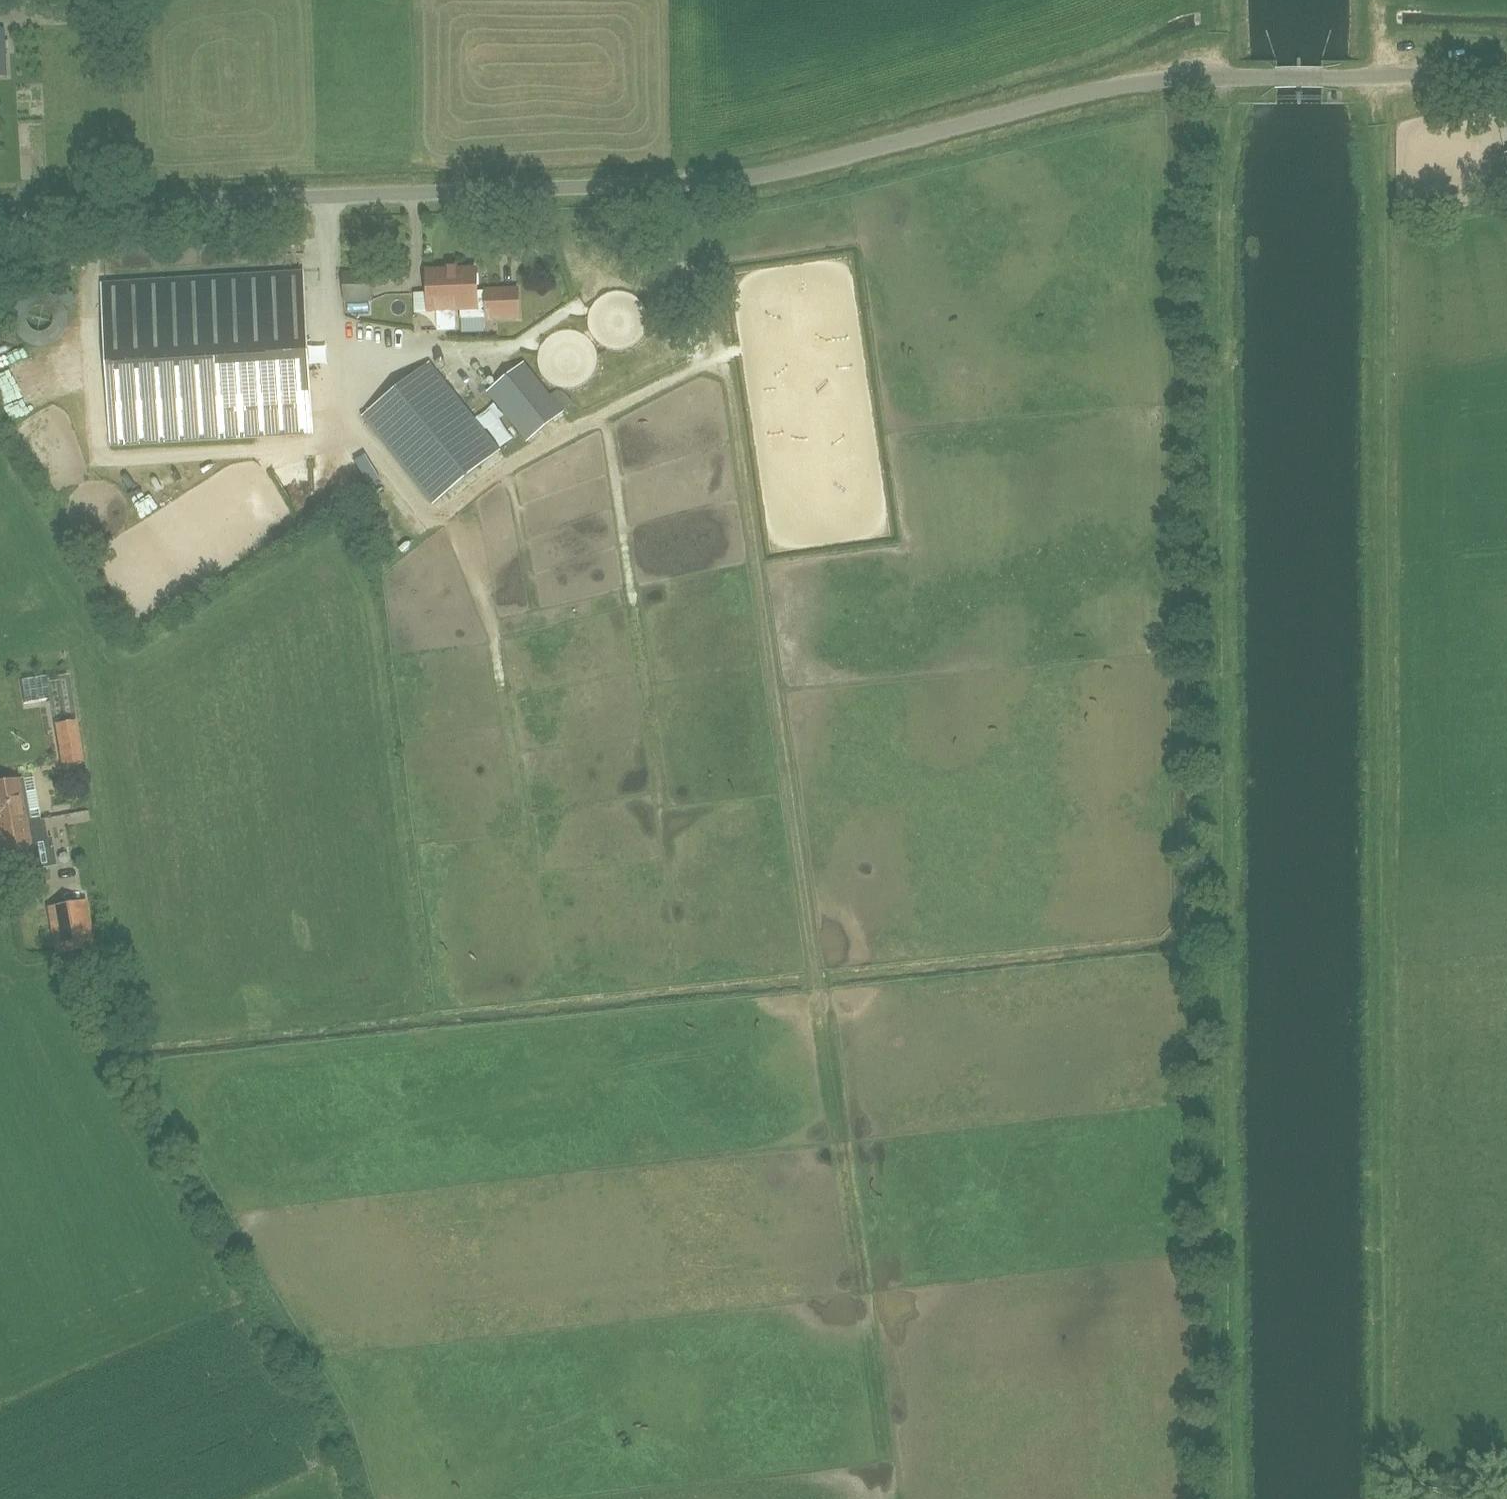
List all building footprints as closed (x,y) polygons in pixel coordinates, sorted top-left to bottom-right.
[(485,291),(475,291),(475,271),(427,272),(428,311),(437,310),(438,331),(455,330),(453,310),(461,309),(461,319),(486,319),(486,321),(521,320),(520,287),(485,289),(485,291)] [(302,273),(100,286),(110,447),(313,434),(302,273)] [(344,302),(372,301),(370,273),(342,274),(344,302)] [(363,416),(433,504),(499,451),(429,363),(363,416)] [(525,363),(488,393),(527,441),(564,411),(525,363)] [(375,486),(385,481),(372,455),(362,460),(375,486)] [(51,676),(23,678),(25,701),(52,699),(51,676)] [(80,761),(76,735),(74,722),(57,725),(59,738),(63,763),(80,761)] [(38,868),(23,780),(0,784),(0,875),(38,868)] [(49,908),(58,954),(91,948),(83,902),(49,908)]
